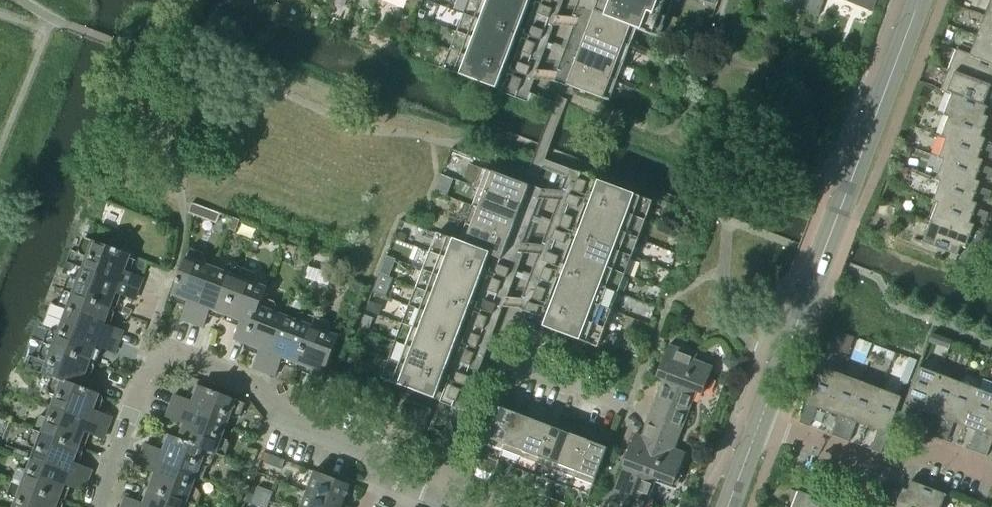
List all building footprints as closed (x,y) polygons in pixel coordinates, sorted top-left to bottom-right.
[(529,5),(531,0),(470,0),(443,70),(497,90),(529,5)] [(667,0),(606,0),(600,15),(637,29),(636,30),(653,37),(667,0)] [(811,0),(796,0),(793,8),(806,13),(811,0)] [(824,0),(811,0),(806,13),(818,18),(824,0)] [(873,0),(846,0),(870,9),(873,0)] [(426,1),(422,10),(429,13),(433,4),(426,1)] [(630,47),(636,30),(637,29),(600,15),(593,33),(630,47)] [(986,17),(978,37),(991,42),(991,19),(986,17)] [(623,65),(630,47),(593,33),(587,51),(623,65)] [(978,37),(971,55),(971,56),(991,64),(991,42),(978,37)] [(971,56),(971,55),(957,50),(949,71),(991,87),(991,64),(971,56)] [(617,83),(623,65),(587,51),(580,69),(617,83)] [(610,102),(615,89),(617,83),(580,69),(573,88),(610,102)] [(991,94),(991,87),(949,71),(941,92),(952,96),(986,109),(991,94)] [(984,117),(986,109),(952,96),(944,116),(949,118),(983,131),(988,118),(984,117)] [(983,131),(949,118),(941,138),(946,140),(981,153),(980,155),(990,159),(991,159),(991,147),(984,144),(985,140),(981,138),(983,131)] [(980,155),(981,153),(946,140),(938,159),(943,161),(978,175),(977,177),(987,181),(991,179),(991,178),(991,170),(981,166),(983,162),(978,160),(980,155)] [(975,181),(977,177),(978,175),(943,161),(936,181),(940,183),(975,196),(974,198),(984,202),(989,201),(991,192),(978,187),(980,183),(975,181)] [(516,204),(523,185),(524,185),(487,171),(479,190),(516,204)] [(597,348),(639,239),(653,203),(605,185),(599,183),(544,328),(597,348)] [(973,203),(974,198),(975,196),(940,183),(933,202),(938,204),(972,218),(971,220),(982,224),(986,222),(989,214),(976,209),(977,205),(973,203)] [(510,220),(516,204),(479,190),(473,206),(510,220)] [(970,224),(971,220),(972,218),(938,204),(930,223),(970,238),(968,242),(979,246),(983,244),(986,236),(973,230),(974,226),(970,224)] [(503,240),(510,220),(473,206),(466,226),(503,240)] [(966,249),(968,242),(970,238),(930,223),(923,244),(958,257),(961,248),(966,249)] [(503,240),(466,226),(460,241),(459,242),(459,243),(484,253),(484,254),(490,256),(496,259),(503,240)] [(436,400),(481,279),(490,256),(484,254),(484,253),(459,243),(459,242),(437,234),(382,380),(436,400)] [(127,267),(131,256),(84,239),(79,251),(81,256),(87,258),(83,269),(139,289),(142,279),(125,272),(123,273),(121,269),(127,267)] [(193,324),(214,269),(203,265),(205,259),(203,254),(190,249),(172,296),(183,300),(189,297),(190,301),(188,302),(181,319),(193,324)] [(226,316),(243,269),(231,265),(226,267),(224,273),(214,269),(193,324),(204,328),(210,311),(209,308),(213,306),(215,312),(226,316)] [(139,289),(83,269),(79,280),(73,278),(68,280),(64,292),(111,309),(114,299),(112,294),(116,292),(117,295),(134,301),(139,289)] [(245,344),(262,298),(263,298),(267,288),(255,284),(258,278),(255,274),(243,269),(226,316),(236,320),(241,317),(243,321),(240,322),(234,339),(245,344)] [(107,320),(111,309),(64,292),(59,304),(61,309),(67,311),(63,322),(118,343),(123,331),(105,325),(103,326),(101,322),(107,320)] [(264,372),(285,317),(275,313),(277,307),(275,302),(263,298),(262,298),(245,344),(244,344),(255,348),(261,346),(262,350),(260,351),(253,368),(264,372)] [(298,365),(315,318),(303,313),(299,315),(296,321),(285,317),(264,372),(276,377),(282,359),(281,357),(285,355),(287,361),(298,365)] [(318,392),(325,374),(332,355),(339,337),(327,333),(330,327),(328,322),(315,318),(298,365),(308,368),(314,366),(315,370),(312,371),(306,388),(318,392)] [(118,343),(63,322),(59,333),(53,330),(48,332),(44,345),(90,362),(94,352),(92,346),(96,345),(97,347),(114,354),(118,343)] [(87,372),(90,362),(44,345),(39,357),(41,361),(47,364),(43,375),(52,378),(99,397),(99,395),(103,384),(86,377),(83,379),(81,375),(87,372)] [(702,395),(712,368),(695,362),(697,357),(669,346),(657,377),(664,380),(672,383),(671,386),(676,388),(673,394),(691,401),(694,391),(702,395)] [(334,377),(342,359),(332,355),(325,374),(334,377)] [(736,364),(729,357),(723,363),(730,370),(736,364)] [(828,412),(841,377),(820,369),(800,424),(809,427),(816,408),(828,412)] [(925,412),(939,376),(918,369),(897,424),(907,427),(915,408),(925,412)] [(938,439),(959,384),(939,376),(925,412),(936,416),(929,436),(938,439)] [(840,439),(861,384),(841,377),(828,412),(839,416),(831,436),(840,439)] [(95,406),(99,397),(52,378),(48,390),(50,395),(56,397),(52,408),(107,429),(111,418),(94,411),(91,412),(90,408),(95,406)] [(673,450),(691,401),(673,394),(676,388),(671,386),(672,383),(664,380),(643,438),(673,450)] [(867,427),(880,391),(861,384),(840,439),(849,442),(856,423),(867,427)] [(965,427),(978,391),(959,384),(938,439),(947,442),(954,423),(965,427)] [(241,417),(245,405),(199,387),(195,398),(197,403),(193,405),(192,402),(175,396),(171,407),(226,428),(230,417),(236,419),(241,417)] [(880,454),(901,399),(880,391),(867,427),(878,431),(871,451),(880,454)] [(991,415),(991,397),(978,391),(965,427),(976,431),(969,451),(977,454),(991,415)] [(501,457),(517,415),(509,412),(515,397),(503,393),(482,450),(501,457)] [(421,438),(432,411),(405,401),(395,428),(421,438)] [(519,464),(541,407),(530,403),(524,417),(517,415),(501,457),(519,464)] [(222,439),(226,428),(171,407),(166,418),(184,425),(186,423),(188,427),(182,430),(179,440),(169,436),(169,437),(216,455),(225,458),(230,446),(228,441),(222,439)] [(537,471),(553,428),(545,425),(551,411),(541,407),(519,464),(537,471)] [(103,440),(107,429),(52,408),(48,419),(42,416),(37,419),(33,431),(79,449),(83,438),(81,432),(85,431),(86,433),(103,440)] [(977,454),(986,457),(991,442),(991,415),(977,454)] [(554,478),(577,420),(566,416),(560,431),(553,428),(537,471),(554,478)] [(572,485),(589,442),(581,439),(587,424),(577,420),(554,478),(572,485)] [(591,492),(613,434),(602,430),(596,445),(589,442),(572,485),(591,492)] [(75,459),(79,449),(33,431),(28,443),(30,448),(36,450),(32,460),(87,481),(91,470),(74,464),(71,465),(70,461),(75,459)] [(673,486),(685,454),(673,450),(643,438),(635,435),(623,468),(624,468),(656,479),(673,486)] [(211,466),(216,455),(169,437),(165,447),(168,452),(164,454),(163,451),(146,445),(141,456),(197,477),(201,466),(207,468),(211,466)] [(281,470),(284,461),(270,455),(266,464),(281,470)] [(197,477),(141,456),(137,468),(154,474),(157,473),(159,477),(153,479),(149,489),(196,506),(201,495),(198,490),(192,488),(197,477)] [(61,485),(65,483),(66,486),(83,493),(87,481),(32,460),(28,471),(22,469),(17,471),(12,483),(59,501),(63,491),(61,485)] [(656,479),(624,468),(609,506),(645,506),(656,479)] [(343,506),(350,486),(315,473),(307,493),(343,506)] [(946,495),(911,482),(908,491),(903,490),(901,494),(888,489),(885,497),(887,501),(897,505),(898,503),(910,506),(941,506),(946,495)] [(59,501),(12,483),(8,496),(10,500),(16,502),(14,506),(57,506),(59,501)] [(272,493),(258,487),(251,505),(256,506),(267,506),(272,493)] [(149,489),(145,500),(146,506),(142,506),(143,504),(126,498),(122,506),(196,506),(149,489)] [(833,505),(799,492),(793,506),(833,506),(833,505)] [(343,506),(307,493),(302,506),(342,506),(343,506)]
